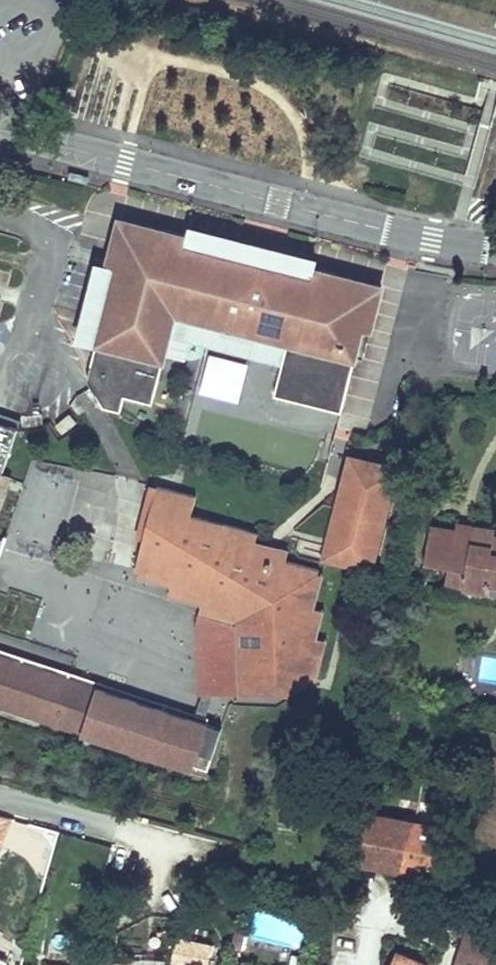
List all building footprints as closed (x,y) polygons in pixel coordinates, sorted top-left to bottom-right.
[(103,398),(121,403),(124,388),(152,395),(171,321),(165,319),(168,301),(277,329),(282,323),(295,336),(288,343),(285,343),(275,385),(342,403),(364,320),(371,321),(382,278),(338,266),(334,279),(314,274),(314,268),(185,235),(183,239),(162,234),(167,220),(121,209),(110,254),(117,255),(109,285),(128,290),(124,307),(105,301),(87,370),(103,398)] [(70,414),(55,425),(61,434),(77,422),(70,414)] [(0,421),(0,502),(9,477),(2,474),(18,428),(0,421)] [(393,470),(352,459),(344,493),(351,495),(335,558),(369,567),(393,470)] [(268,556),(253,552),(256,542),(258,533),(191,515),(196,496),(157,486),(135,571),(140,573),(172,582),(170,587),(169,592),(203,600),(202,605),(200,610),(196,626),(231,635),(234,625),(276,635),(277,669),(310,678),(311,678),(321,639),(316,638),(312,637),(318,609),(314,608),(309,607),(318,573),(318,570),(285,561),(289,551),(278,548),(268,556)] [(335,558),(351,495),(344,493),(327,556),(335,558)] [(471,542),(473,527),(458,524),(457,531),(455,540),(471,542)] [(494,537),(495,530),(473,527),(471,542),(455,540),(457,531),(431,526),(426,560),(449,564),(446,583),(486,590),(487,581),(495,583),(495,537),(494,537)] [(278,548),(256,542),(253,552),(268,556),(278,548)] [(170,587),(172,582),(140,573),(139,578),(170,587)] [(318,573),(309,607),(314,608),(322,575),(318,573)] [(487,581),(486,590),(446,583),(444,591),(495,600),(495,583),(487,581)] [(202,605),(203,600),(169,592),(168,596),(202,605)] [(318,609),(312,637),(316,638),(323,611),(318,609)] [(277,669),(276,635),(234,625),(231,635),(196,626),(197,693),(241,692),(277,692),(289,695),(310,678),(277,669)] [(321,639),(311,678),(316,680),(326,640),(321,639)] [(8,711),(10,707),(189,768),(204,724),(96,687),(98,682),(68,672),(66,677),(20,661),(22,656),(0,649),(0,709),(8,711)] [(68,672),(22,656),(20,661),(66,677),(68,672)] [(206,719),(98,682),(96,687),(204,724),(206,719)] [(204,773),(219,729),(204,724),(189,768),(204,773)] [(356,862),(430,876),(439,826),(365,813),(356,862)] [(10,904),(0,900),(0,933),(10,904)] [(247,928),(236,925),(231,948),(241,950),(247,928)] [(483,962),(495,964),(495,943),(467,936),(465,948),(463,947),(457,964),(482,964),(483,962)] [(195,964),(208,964),(212,945),(177,938),(172,960),(195,964)] [(396,952),(390,964),(429,964),(396,952)] [(24,953),(22,964),(32,964),(34,955),(24,953)] [(48,954),(47,964),(70,964),(70,957),(48,954)]
